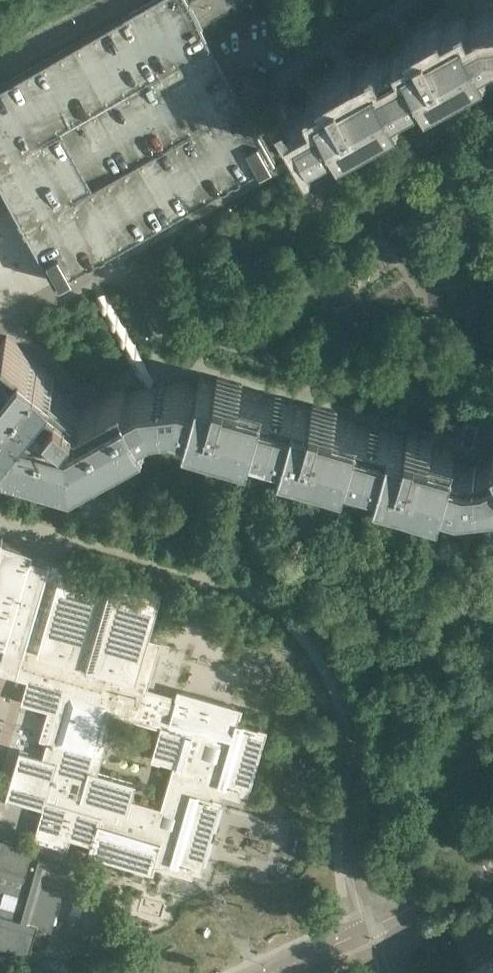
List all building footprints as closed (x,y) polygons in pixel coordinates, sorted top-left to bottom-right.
[(236,88),(197,12),(189,0),(155,0),(0,86),(0,180),(56,282),(60,280),(61,283),(73,276),(72,273),(260,169),(261,172),(273,166),(272,163),(276,160),(236,88)] [(492,56),(492,15),(483,17),(482,17),(468,24),(463,15),(442,26),(439,23),(417,35),(419,39),(390,55),(415,99),(492,56)] [(316,153),(415,99),(390,55),(355,74),(352,70),(330,83),(332,87),(317,95),(322,105),(297,119),(316,153)] [(281,400),(241,389),(242,384),(217,377),(216,381),(200,377),(197,387),(182,383),(142,387),(141,387),(127,395),(122,385),(79,409),(51,387),(46,394),(42,390),(55,375),(7,336),(1,343),(2,350),(3,351),(0,354),(0,448),(74,469),(161,422),(171,421),(267,449),(281,400)] [(363,476),(377,428),(336,416),(338,412),(313,404),(312,409),(281,400),(267,449),(363,476)] [(484,463),(467,465),(452,461),(455,450),(432,444),(433,439),(408,432),(407,436),(377,428),(363,476),(456,503),(492,499),(492,458),(484,463)] [(216,799),(220,785),(242,792),(250,788),(265,736),(261,729),(238,722),(240,714),(237,708),(184,692),(178,696),(175,704),(146,695),(162,642),(148,638),(160,594),(49,562),(32,557),(34,549),(7,540),(3,538),(3,537),(2,537),(0,541),(0,673),(39,684),(37,692),(60,699),(43,757),(20,750),(6,799),(7,800),(7,798),(43,808),(32,848),(6,841),(0,844),(0,944),(24,951),(31,947),(38,924),(46,926),(52,922),(68,870),(64,863),(56,861),(64,835),(93,843),(92,848),(95,855),(148,870),(155,866),(157,858),(195,869),(202,866),(220,806),(216,799)] [(462,930),(462,937),(475,961),(481,965),(469,971),(466,972),(492,972),(492,913),(462,930)]
